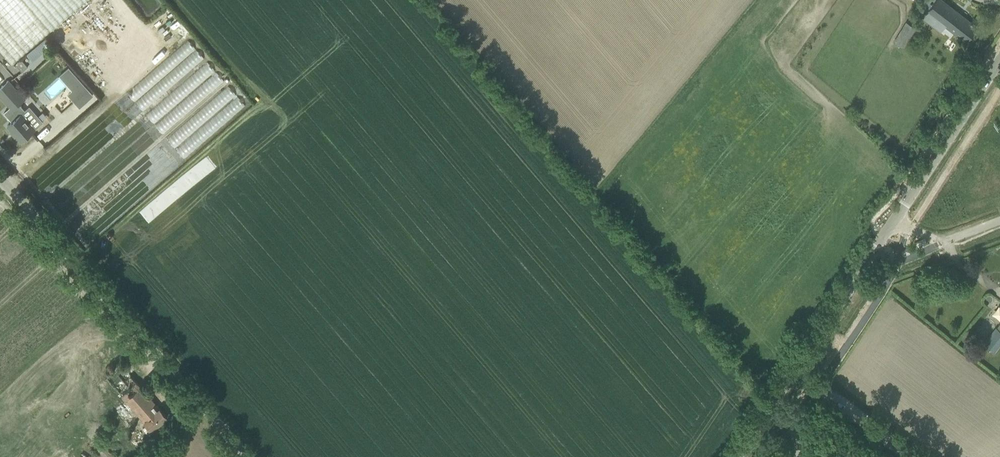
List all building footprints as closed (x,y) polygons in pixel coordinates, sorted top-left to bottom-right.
[(11,64),(85,0),(0,0),(0,51),(11,64)] [(942,0),(922,0),(914,10),(922,16),(922,17),(932,25),(937,19),(965,41),(976,26),(960,14),(961,12),(960,11),(958,13),(942,0)] [(893,41),(903,48),(916,28),(906,21),(893,41)] [(45,38),(26,54),(32,61),(51,45),(45,38)] [(188,38),(127,92),(145,113),(163,133),(184,115),(187,118),(194,113),(191,109),(225,80),(216,70),(206,59),(188,38)] [(21,59),(16,63),(22,71),(28,66),(24,62),(21,59)] [(0,87),(0,95),(10,107),(4,112),(12,121),(7,125),(21,141),(29,135),(36,128),(43,122),(37,115),(32,118),(25,110),(22,112),(19,109),(21,106),(19,104),(20,103),(25,99),(24,99),(8,80),(4,84),(0,87)] [(82,82),(69,94),(80,106),(93,95),(82,82)] [(183,157),(247,105),(229,84),(166,136),(183,157)] [(993,352),(999,344),(999,324),(997,328),(996,327),(983,344),(993,352)] [(140,386),(125,399),(139,415),(147,424),(143,428),(148,434),(152,430),(160,423),(167,416),(166,415),(160,408),(140,386)] [(112,407),(126,426),(135,420),(120,401),(112,407)]
